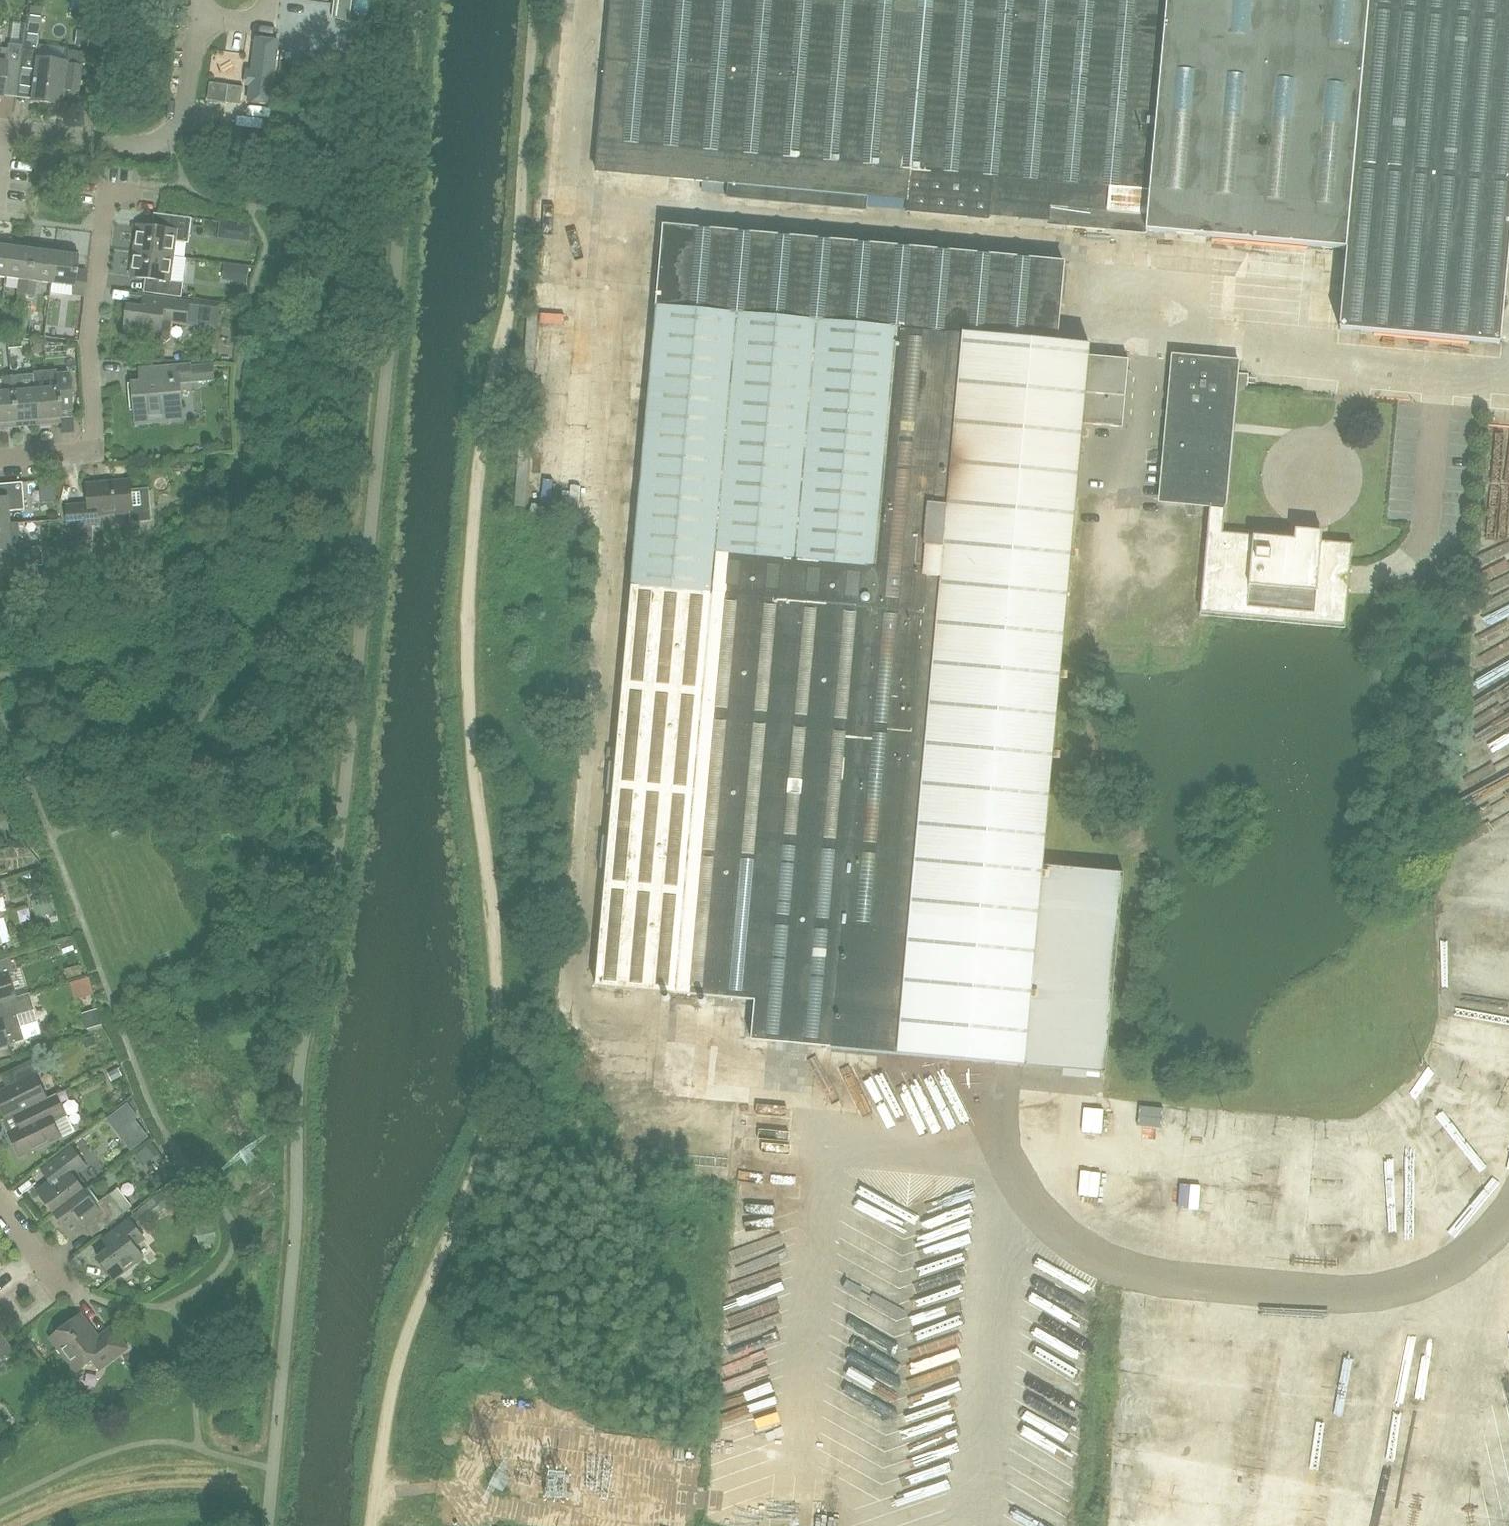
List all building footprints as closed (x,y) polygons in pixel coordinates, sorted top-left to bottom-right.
[(1500,343),(1508,248),(1508,0),(613,0),(598,171),(728,183),(727,198),(866,211),(867,196),(908,200),(907,211),(987,218),(988,213),(1047,219),(1049,204),(1068,206),(1066,225),(1107,228),(1108,210),(1148,213),(1146,231),(1347,249),(1340,329),(1500,343)] [(67,48),(66,61),(36,57),(42,7),(30,6),(29,14),(26,13),(22,46),(18,77),(32,78),(29,101),(61,105),(63,90),(77,91),(82,50),(67,48)] [(4,75),(18,77),(22,46),(7,44),(6,50),(0,49),(0,97),(1,98),(4,75)] [(257,88),(270,91),(277,54),(264,52),(257,88)] [(258,103),(235,107),(236,115),(259,111),(258,103)] [(188,244),(190,232),(191,218),(164,215),(162,229),(138,226),(135,251),(173,256),(174,243),(188,244)] [(1044,866),(1084,424),(1121,428),(1127,361),(1091,358),(1092,343),(1059,340),(1066,261),(664,224),(596,985),(756,1000),(753,1040),(832,1047),(832,1048),(1026,1065),(1106,1072),(1123,874),(1044,866)] [(9,242),(0,241),(0,277),(5,278),(9,242)] [(25,295),(31,249),(25,248),(26,244),(9,242),(5,278),(19,279),(17,294),(25,295)] [(50,284),(54,248),(38,246),(37,250),(31,249),(25,295),(34,296),(36,282),(50,284)] [(83,296),(87,272),(75,270),(77,255),(71,254),(71,250),(54,248),(50,284),(73,287),(72,295),(83,296)] [(170,280),(173,256),(135,251),(132,277),(155,280),(153,293),(158,294),(178,296),(182,297),(183,282),(170,280)] [(566,301),(566,279),(556,279),(555,301),(566,301)] [(178,299),(178,296),(158,294),(158,298),(153,298),(152,303),(150,303),(147,306),(147,309),(128,307),(125,330),(150,333),(148,344),(163,345),(172,340),(174,324),(188,326),(192,301),(178,299)] [(203,328),(222,328),(222,315),(203,315),(203,328)] [(1346,617),(1353,544),(1321,541),(1322,532),(1296,530),(1295,538),(1221,532),(1223,504),(1222,503),(1234,372),(1237,373),(1239,359),(1173,353),(1172,367),(1175,367),(1163,498),(1210,503),(1201,604),(1346,617)] [(179,381),(192,380),(192,379),(200,379),(200,380),(214,379),(213,365),(191,367),(191,365),(153,368),(154,381),(128,383),(131,410),(135,410),(136,424),(162,421),(161,408),(182,406),(179,381)] [(71,410),(68,378),(68,373),(54,374),(54,376),(33,378),(37,425),(60,423),(59,411),(71,410)] [(37,425),(33,378),(32,376),(18,377),(18,376),(10,377),(14,427),(37,425)] [(14,427),(10,377),(1,377),(3,392),(0,393),(0,428),(14,427)] [(148,490),(131,491),(130,482),(88,485),(89,504),(68,506),(70,527),(72,527),(74,542),(94,540),(93,525),(98,525),(97,514),(131,511),(132,522),(151,520),(148,490)] [(20,524),(20,522),(10,523),(9,511),(25,510),(23,483),(0,485),(0,525),(20,524)] [(20,524),(0,525),(0,559),(1,569),(44,565),(43,547),(29,548),(29,546),(22,539),(20,524)] [(3,1002),(16,998),(9,973),(14,972),(10,959),(0,962),(0,1003),(3,1002)] [(80,994),(98,990),(95,975),(77,979),(80,994)] [(35,1010),(30,994),(16,998),(3,1002),(0,1003),(0,1048),(42,1035),(35,1010)] [(47,1098),(36,1076),(41,1073),(35,1060),(10,1072),(16,1085),(0,1093),(0,1105),(7,1118),(47,1098)] [(21,1156),(74,1130),(57,1095),(13,1116),(19,1128),(10,1133),(21,1156)] [(874,1106),(874,1128),(924,1129),(924,1107),(874,1106)] [(72,1147),(47,1166),(42,1170),(50,1181),(37,1191),(54,1214),(86,1189),(69,1167),(81,1158),(72,1147)] [(97,1204),(86,1189),(54,1214),(71,1236),(90,1221),(99,1233),(124,1213),(109,1194),(97,1204)] [(154,1198),(140,1210),(149,1221),(164,1209),(154,1198)] [(129,1219),(111,1234),(102,1240),(110,1249),(98,1258),(115,1279),(144,1257),(135,1246),(145,1239),(129,1219)] [(99,1370),(127,1348),(112,1328),(96,1340),(78,1317),(51,1338),(78,1373),(93,1361),(99,1370)] [(0,1337),(0,1358),(10,1350),(0,1337)]
